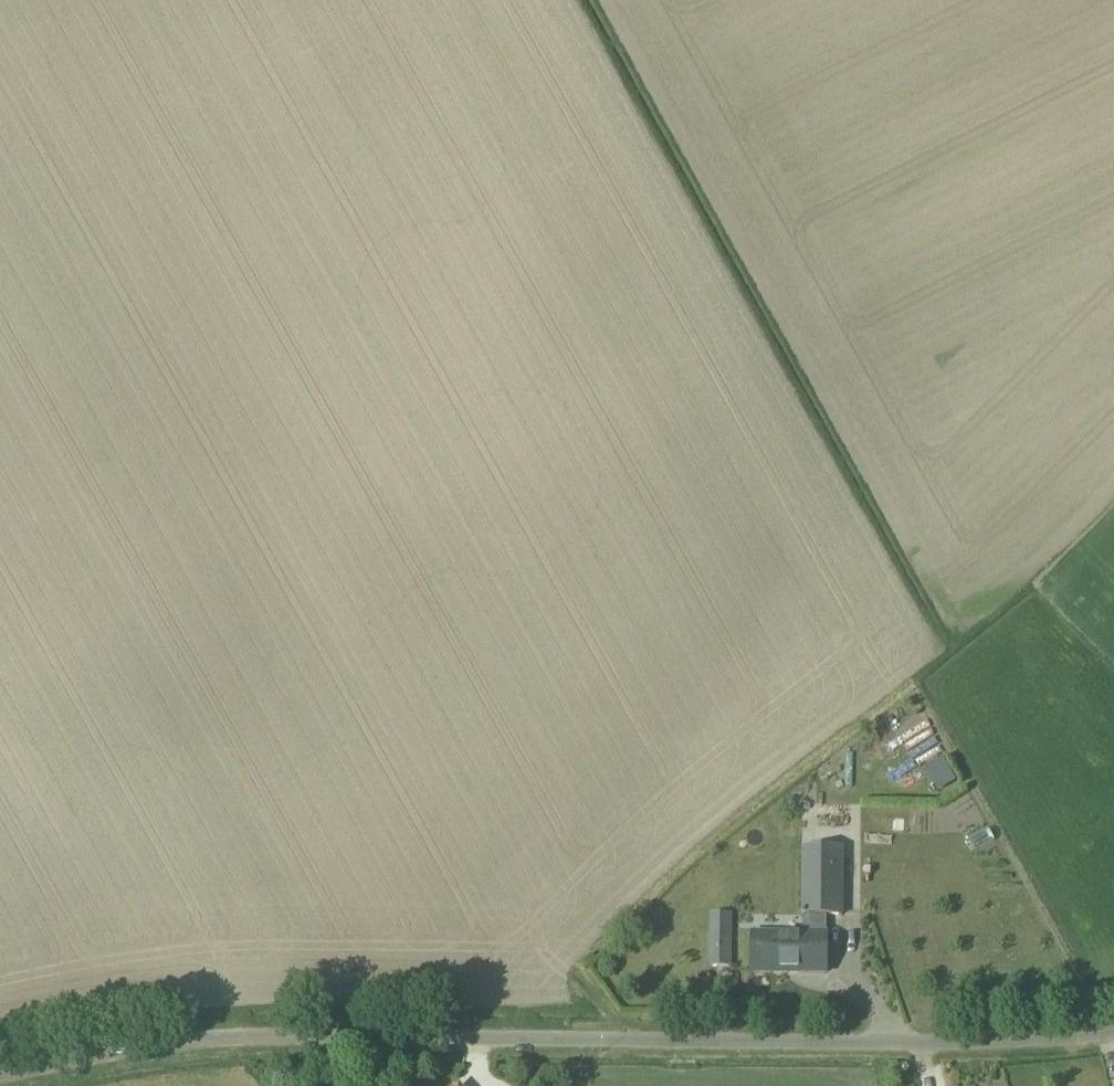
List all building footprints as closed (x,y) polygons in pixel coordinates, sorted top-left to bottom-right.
[(826,973),(826,915),(842,915),(843,847),(802,847),(802,867),(802,934),(752,933),(751,973),(772,973),(772,968),(798,968),(798,973),(826,973)] [(731,967),(731,930),(709,930),(708,966),(731,967)]
